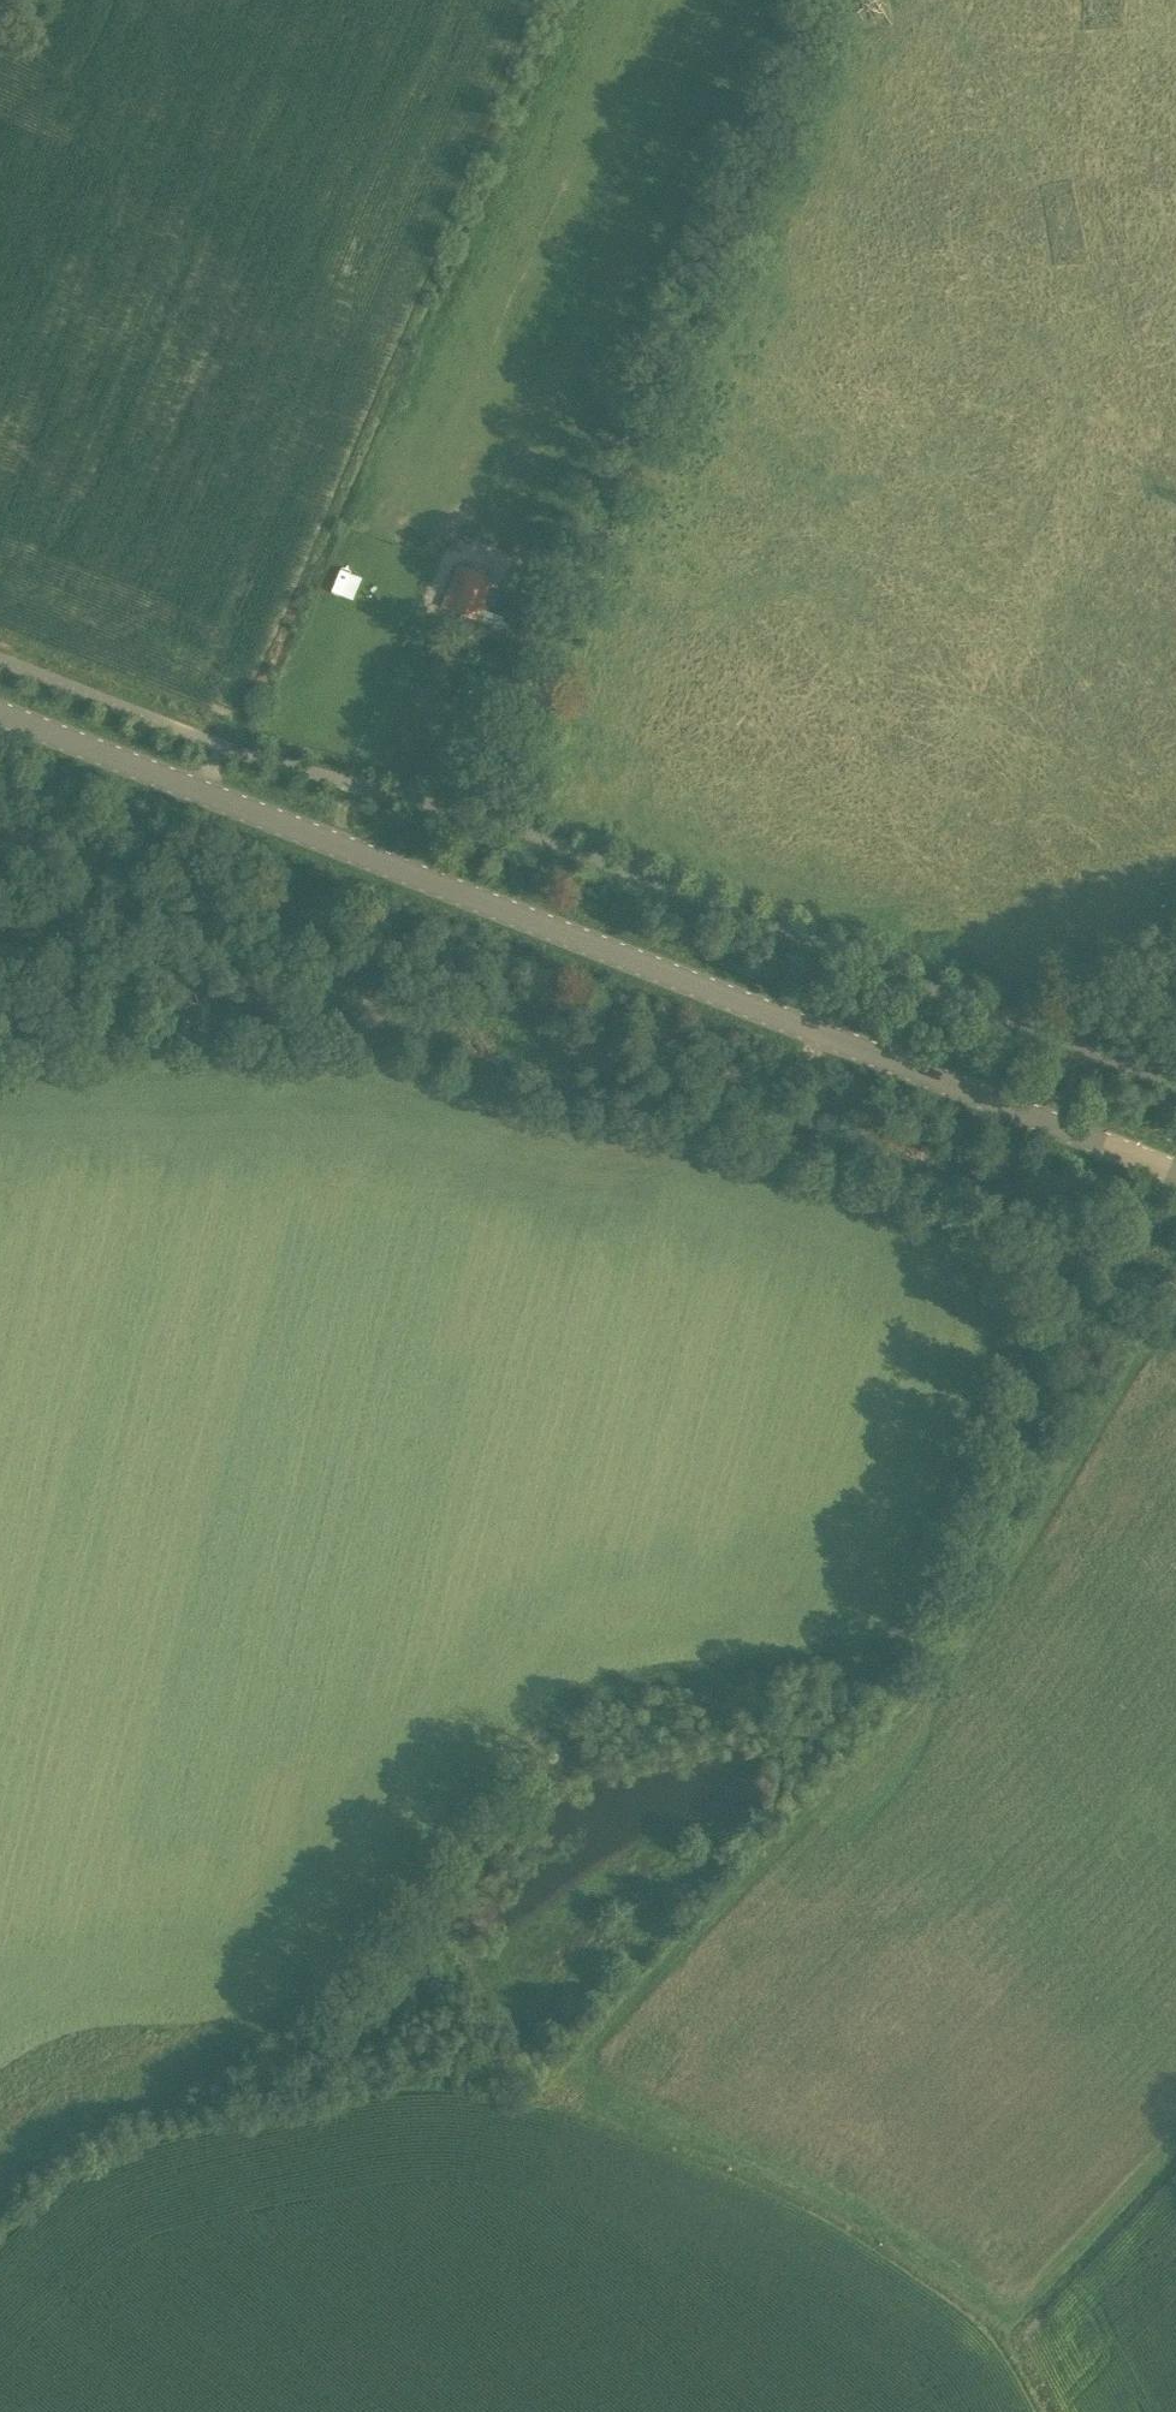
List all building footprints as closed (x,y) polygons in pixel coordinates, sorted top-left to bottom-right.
[(509,557),(534,569),(541,554),(516,542),(509,557)] [(448,590),(442,606),(477,620),(493,576),(459,563),(448,590)]
